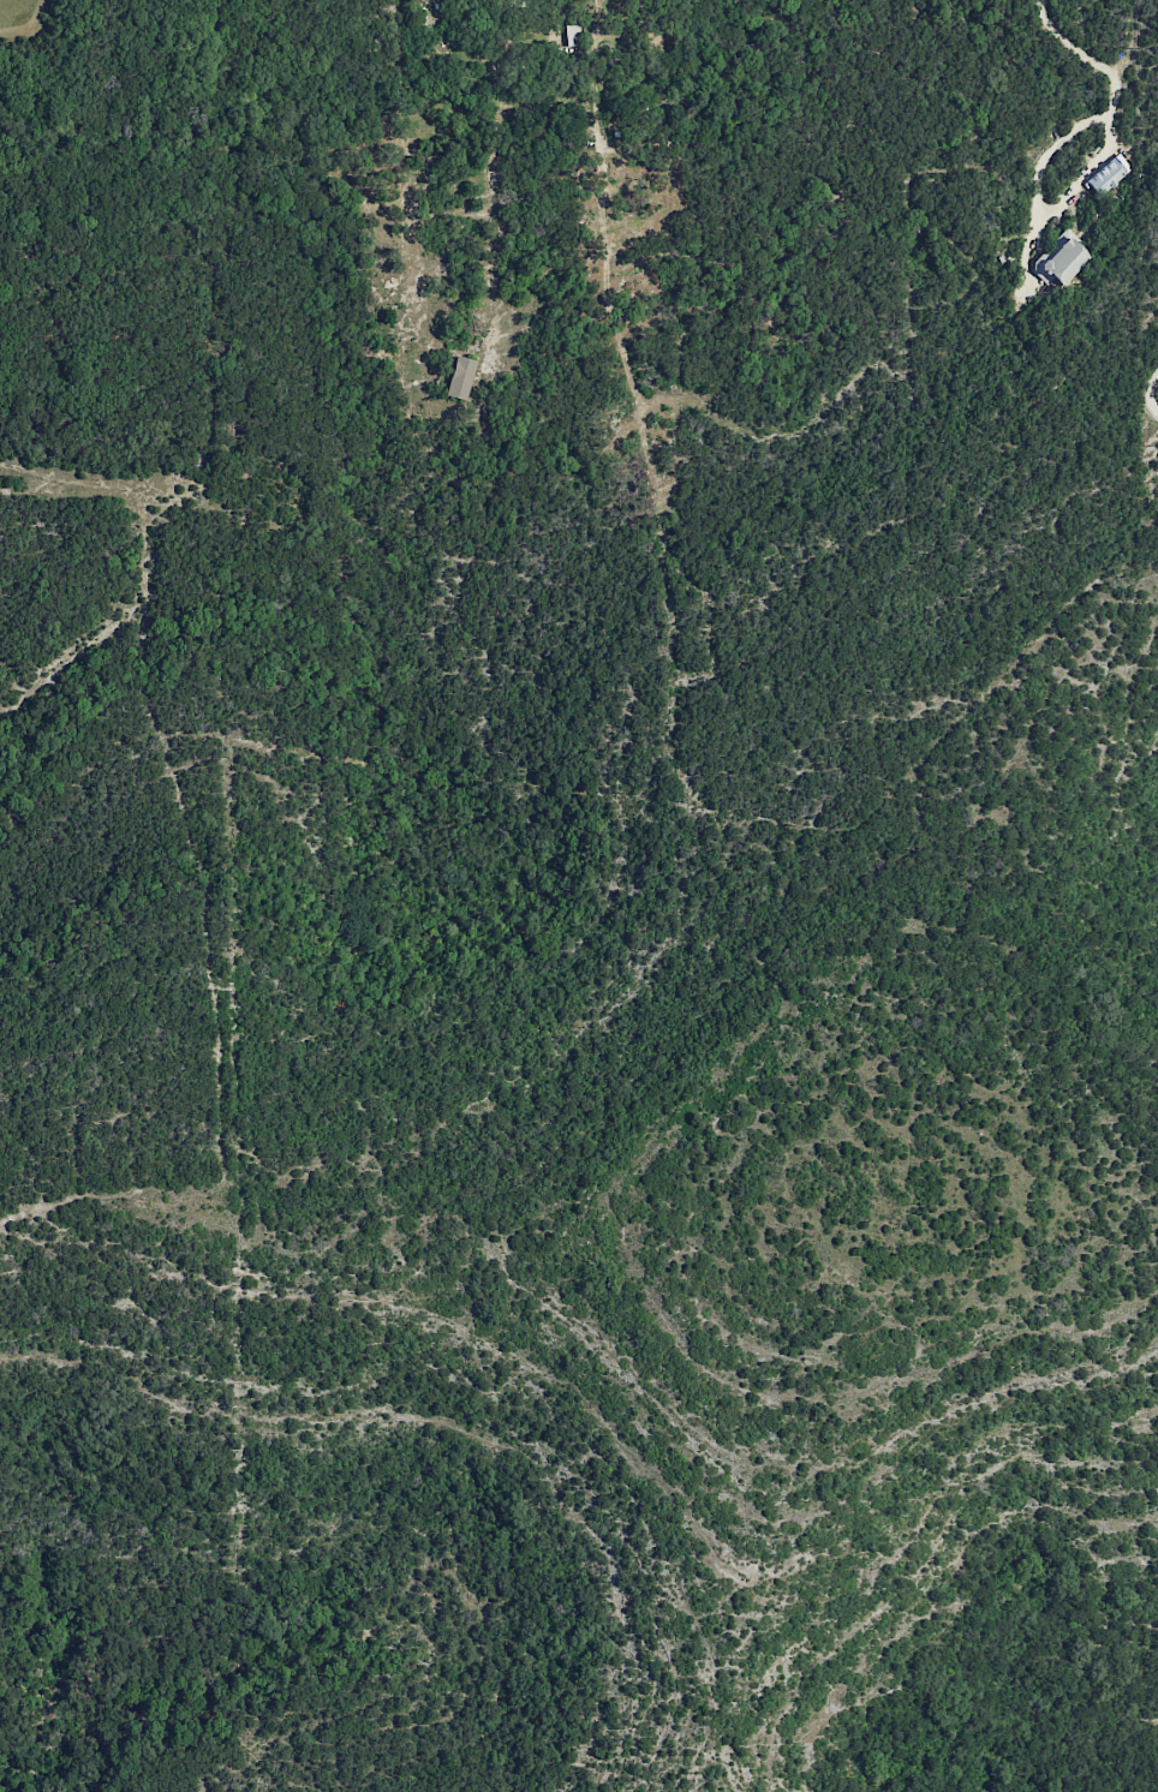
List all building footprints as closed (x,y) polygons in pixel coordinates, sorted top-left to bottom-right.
[(566,47),(579,47),(579,19),(565,19),(566,47)] [(1128,173),(1113,156),(1085,182),(1100,199),(1128,173)] [(1090,258),(1077,246),(1081,242),(1067,228),(1029,268),(1048,285),(1053,280),(1061,287),(1090,258)] [(476,361),(455,355),(445,395),(465,401),(476,361)]
